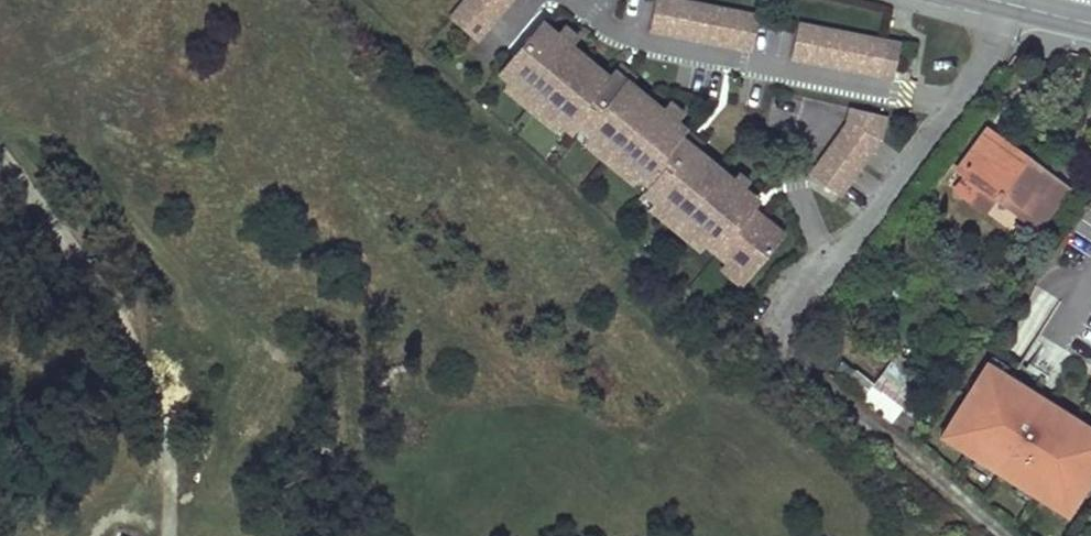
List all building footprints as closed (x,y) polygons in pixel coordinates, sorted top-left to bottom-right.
[(471,31),(498,0),(451,0),(444,8),(471,31)] [(645,23),(731,42),(739,7),(704,0),(649,0),(645,23)] [(739,7),(731,42),(746,45),(753,11),(739,7)] [(535,13),(508,44),(514,50),(541,18),(535,13)] [(514,50),(508,44),(492,63),(503,72),(504,73),(506,71),(519,82),(517,85),(533,98),(535,95),(555,113),(553,115),(553,116),(565,125),(571,119),(588,100),(582,95),(602,71),(601,70),(565,39),(551,26),(541,18),(514,50)] [(557,18),(551,26),(565,39),(572,30),(557,18)] [(793,19),(785,54),(873,72),(880,38),(793,19)] [(880,38),(873,72),(887,75),(894,40),(880,38)] [(602,71),(582,95),(588,100),(592,103),(619,73),(623,77),(629,71),(613,57),(601,70),(602,71)] [(503,72),(497,79),(548,122),(553,116),(553,115),(555,113),(535,95),(533,98),(517,85),(519,82),(506,71),(504,73),(503,72)] [(619,73),(592,103),(588,100),(571,119),(581,128),(583,125),(603,142),(601,145),(616,158),(619,155),(632,167),(629,170),(631,171),(641,179),(657,160),(652,157),(678,124),(669,117),(654,104),(623,77),(619,73)] [(662,96),(654,104),(669,117),(676,108),(662,96)] [(812,163),(840,184),(874,138),(880,115),(880,114),(846,105),(842,122),(812,163)] [(678,124),(652,157),(657,160),(662,165),(684,140),(688,145),(694,138),(678,124)] [(580,127),(574,134),(625,177),(631,171),(629,170),(632,167),(619,155),(616,158),(601,145),(603,142),(583,125),(581,128),(580,127)] [(1065,187),(999,140),(993,148),(980,138),(957,168),(963,172),(996,197),(1001,191),(1040,221),(1065,187)] [(684,140),(662,165),(657,160),(641,179),(635,186),(646,196),(649,193),(668,210),(666,213),(667,214),(682,226),(684,223),(698,235),(695,238),(696,238),(707,247),(723,228),(717,223),(744,192),(735,184),(723,175),(711,163),(688,145),(684,140)] [(804,173),(833,193),(840,184),(812,163),(804,173)] [(729,168),(723,175),(735,184),(740,177),(729,168)] [(996,197),(963,172),(954,185),(987,209),(996,197)] [(744,192),(717,223),(723,228),(729,233),(750,209),(745,204),(750,197),(744,192)] [(645,195),(640,201),(691,244),(696,238),(695,238),(698,235),(684,223),(682,226),(667,214),(666,213),(668,210),(649,193),(646,196),(645,195)] [(750,209),(729,233),(723,228),(707,247),(717,256),(718,257),(720,255),(740,272),(775,230),(750,209)] [(717,256),(711,262),(732,281),(740,272),(720,255),(718,257),(717,256)] [(1011,369),(996,358),(992,364),(1007,375),(1011,369)] [(908,414),(919,422),(936,398),(922,388),(928,379),(899,359),(871,400),(901,426),(908,414)] [(945,423),(963,436),(957,445),(975,457),(990,468),(1010,482),(1025,492),(1043,505),(1049,496),(1067,509),(1090,475),(1090,434),(1007,375),(992,364),(988,362),(945,423)] [(963,436),(945,423),(939,432),(957,445),(963,436)] [(985,476),(990,468),(975,457),(970,465),(985,476)] [(1020,500),(1025,492),(1010,482),(1004,489),(1020,500)] [(1061,518),(1067,509),(1049,496),(1043,505),(1061,518)]
